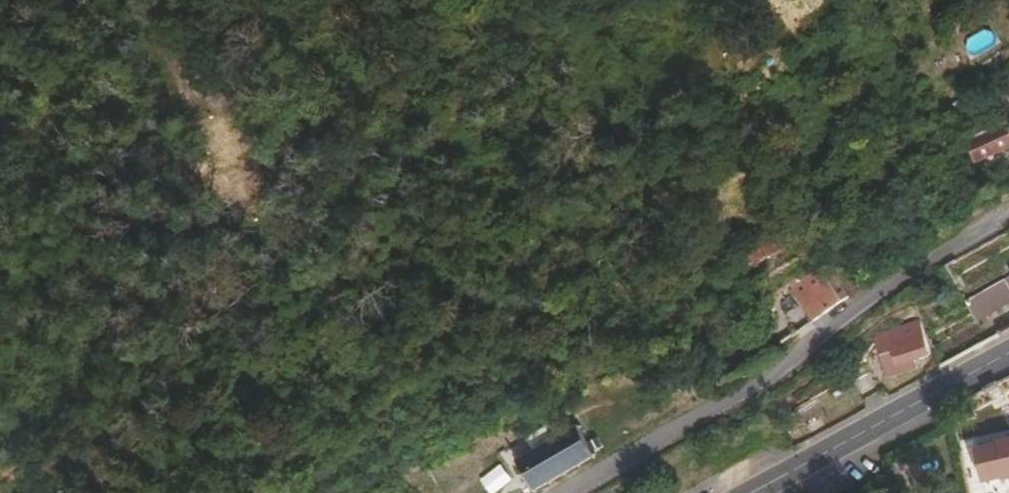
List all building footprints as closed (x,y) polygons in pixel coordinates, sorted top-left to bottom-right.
[(964,143),(971,162),(1008,148),(1008,127),(964,143)] [(756,265),(782,253),(772,234),(734,252),(740,262),(751,257),(756,265)] [(839,302),(815,265),(787,285),(811,321),(839,302)] [(1008,304),(1008,278),(963,304),(969,313),(927,335),(932,346),(961,332),(1008,304)] [(927,355),(919,325),(871,339),(875,354),(892,349),(896,365),(911,360),(927,355)] [(883,377),(915,368),(911,360),(896,365),(892,349),(875,354),(883,377)] [(573,426),(513,461),(531,492),(537,492),(593,460),(573,426)] [(977,444),(984,480),(1008,476),(1008,438),(977,444)]
